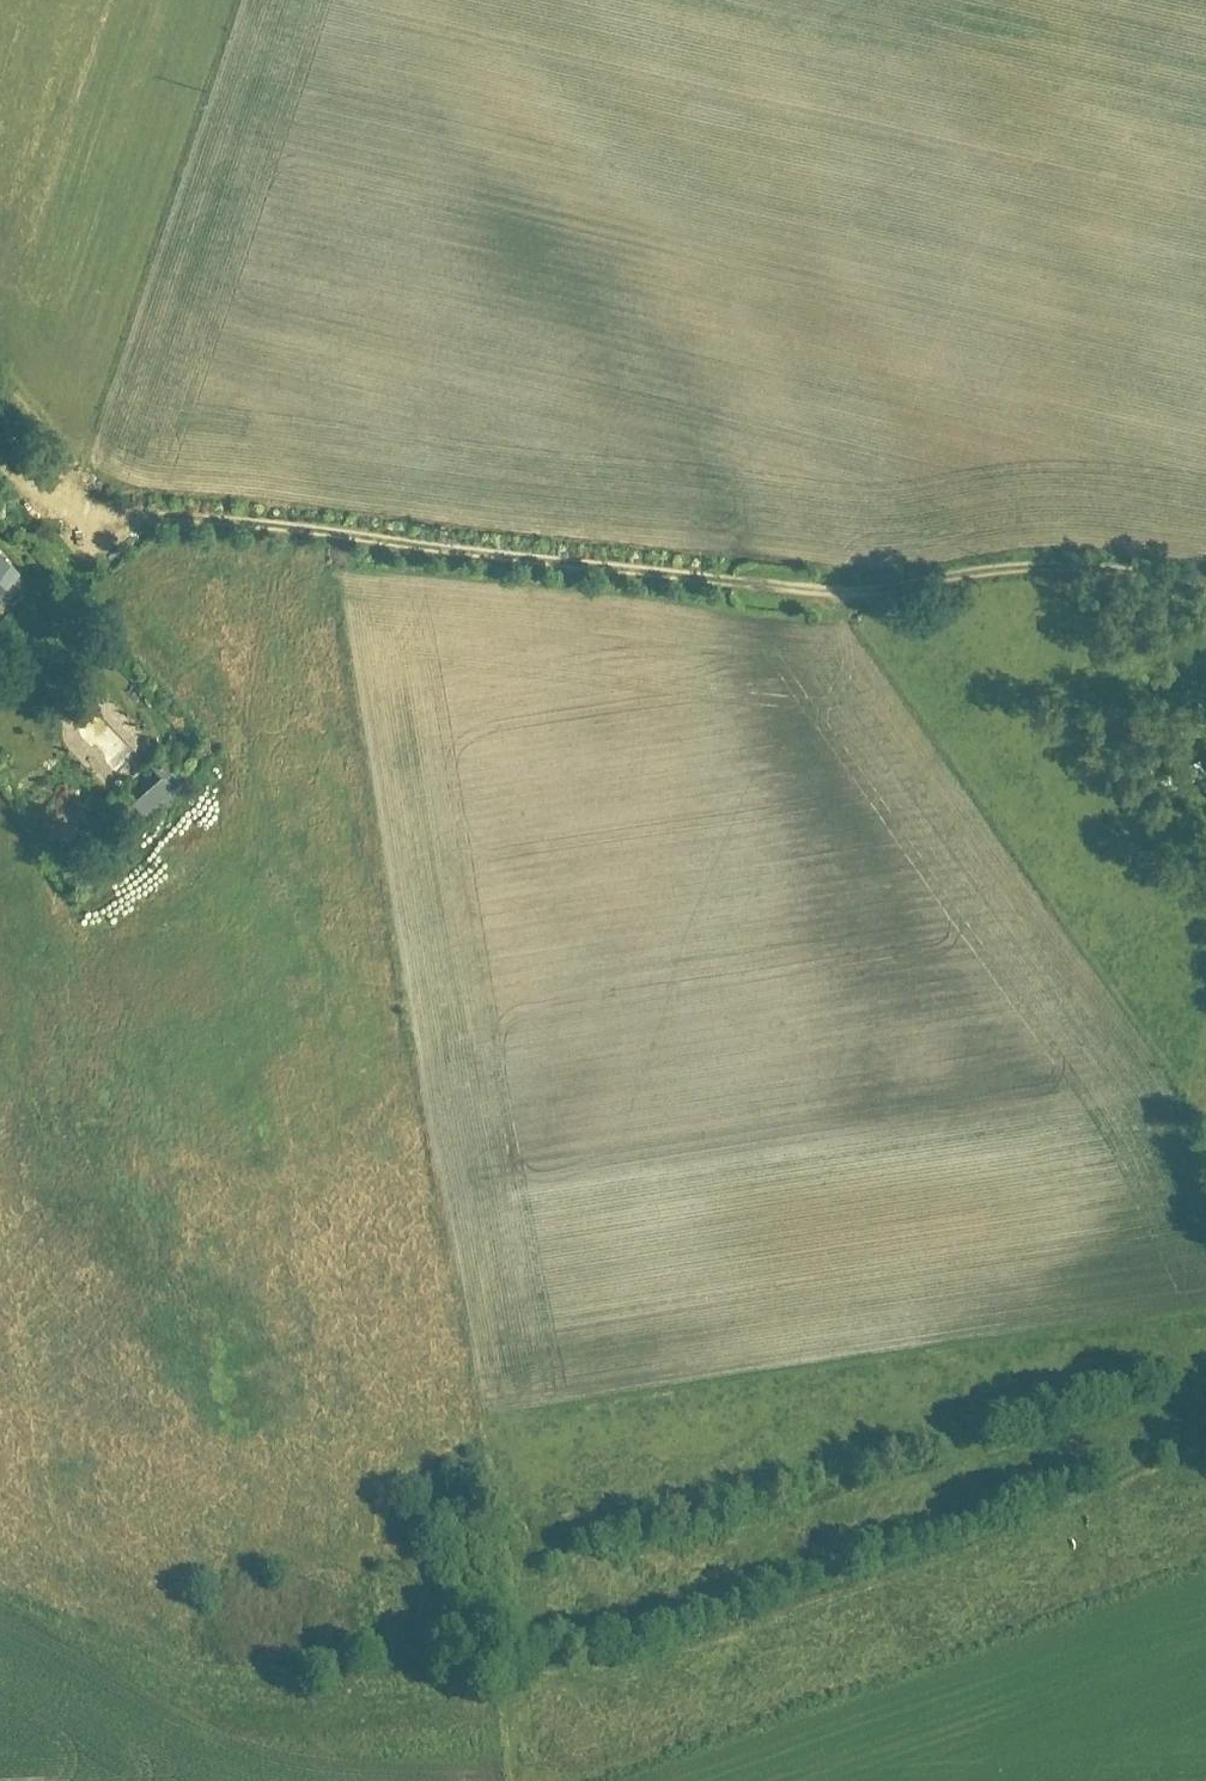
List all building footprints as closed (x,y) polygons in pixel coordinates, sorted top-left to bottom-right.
[(23,569),(0,546),(0,591),(23,569)]
